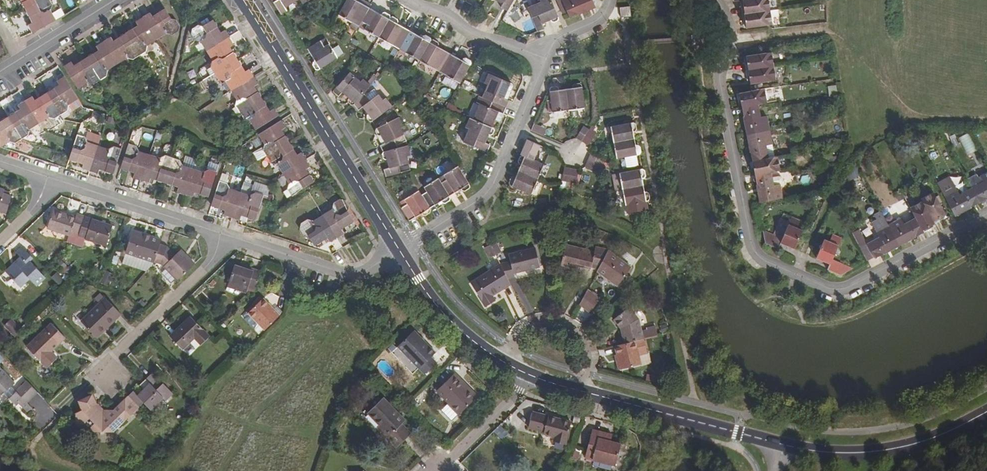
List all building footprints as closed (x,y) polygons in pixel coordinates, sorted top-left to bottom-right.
[(25,10),(44,0),(20,0),(25,10)] [(31,32),(55,20),(50,11),(52,5),(50,0),(44,0),(25,10),(31,23),(28,25),(31,32)] [(281,14),(287,11),(285,8),(298,0),(272,0),(281,14)] [(338,15),(352,23),(355,18),(361,21),(367,24),(364,29),(378,37),(392,45),(395,41),(401,44),(399,49),(405,53),(419,61),(433,69),(436,64),(441,67),(448,71),(445,76),(459,84),(471,63),(470,61),(466,58),(462,59),(461,60),(450,53),(438,47),(438,45),(438,42),(433,39),(431,40),(430,38),(425,35),(422,36),(421,37),(409,30),(397,23),(398,22),(397,19),(393,16),(389,17),(389,15),(385,12),(381,13),(381,14),(369,7),(357,1),(357,0),(346,0),(338,15)] [(503,2),(500,8),(507,12),(513,0),(499,0),(503,2)] [(537,32),(544,29),(542,23),(550,20),(551,22),(552,23),(557,21),(558,19),(550,0),(539,0),(540,3),(527,8),(537,32)] [(562,14),(567,12),(570,18),(581,13),(582,15),(595,10),(591,0),(577,0),(576,0),(559,0),(557,1),(562,14)] [(742,14),(770,11),(768,0),(746,0),(743,0),(743,7),(741,8),(742,14)] [(620,9),(621,19),(630,18),(629,8),(620,9)] [(143,18),(157,40),(166,34),(173,36),(179,32),(180,27),(176,21),(171,20),(165,10),(152,18),(150,14),(143,18)] [(745,20),(746,28),(772,25),(770,11),(742,14),(743,21),(745,20)] [(126,34),(139,56),(147,52),(148,46),(157,40),(143,18),(136,23),(138,27),(126,34)] [(202,44),(207,52),(229,38),(225,31),(221,34),(213,21),(203,27),(199,26),(192,30),(191,35),(196,42),(202,44)] [(103,43),(117,65),(127,59),(133,61),(139,56),(126,34),(113,42),(111,38),(103,43)] [(212,69),(215,74),(237,60),(230,49),(234,46),(229,38),(207,52),(213,62),(212,69)] [(312,64),(315,70),(318,70),(337,58),(328,44),(324,47),(320,41),(307,49),(314,61),(312,62),(312,64)] [(85,59),(99,81),(107,76),(108,70),(117,65),(103,43),(96,47),(99,51),(85,59)] [(747,64),(748,70),(773,66),(772,53),(743,57),(745,64),(747,64)] [(63,67),(77,90),(88,83),(94,85),(99,81),(85,59),(74,66),(72,62),(63,67)] [(226,83),(231,91),(253,77),(249,71),(245,73),(237,60),(215,74),(219,81),(226,83)] [(747,76),(748,84),(775,80),(773,66),(748,70),(749,76),(747,76)] [(353,105),(358,111),(363,107),(368,114),(366,115),(366,118),(369,121),(371,122),(373,121),(391,106),(385,98),(382,100),(374,89),(366,95),(363,93),(370,85),(362,78),(360,81),(349,72),(332,92),(338,97),(342,92),(348,98),(347,100),(348,102),(351,105),(353,105)] [(469,129),(463,142),(487,152),(490,145),(484,143),(488,135),(490,136),(492,134),(494,131),(493,128),(491,127),(495,119),(500,121),(506,108),(508,101),(503,99),(507,91),(508,91),(510,90),(512,87),(512,84),(488,73),(484,83),(487,85),(482,98),(478,96),(475,103),(479,104),(473,120),(469,118),(465,128),(469,129)] [(236,107),(240,113),(262,100),(254,88),(258,85),(253,77),(231,91),(237,101),(236,107)] [(47,94),(60,116),(67,112),(69,105),(78,100),(64,78),(57,82),(59,87),(47,94)] [(549,90),(553,113),(568,110),(584,108),(581,86),(579,84),(574,84),(572,86),(572,89),(565,89),(559,91),(558,88),(556,87),(551,87),(549,90)] [(829,96),(837,94),(835,85),(827,86),(829,96)] [(740,100),(742,108),(757,105),(767,103),(764,88),(749,92),(736,94),(738,100),(740,100)] [(25,102),(38,125),(48,118),(54,120),(60,116),(47,94),(34,101),(32,98),(25,102)] [(250,122),(256,131),(278,117),(273,110),(269,113),(262,100),(240,113),(244,120),(250,122)] [(8,118),(22,140),(28,136),(29,130),(38,125),(25,102),(18,106),(20,111),(8,118)] [(447,102),(445,108),(457,113),(459,107),(447,102)] [(746,121),(749,135),(769,130),(766,117),(760,118),(757,105),(742,108),(744,121),(746,121)] [(9,142),(14,144),(22,140),(8,118),(0,122),(0,148),(9,142)] [(383,170),(385,177),(410,171),(407,158),(410,156),(407,146),(398,149),(397,146),(406,142),(400,129),(403,127),(398,118),(377,128),(375,130),(374,131),(377,136),(379,137),(381,136),(385,143),(379,146),(383,152),(381,155),(383,159),(384,160),(386,160),(389,169),(383,170)] [(263,151),(267,157),(289,144),(281,131),(285,129),(280,122),(259,136),(264,145),(264,148),(263,151)] [(534,123),(531,131),(545,137),(548,130),(534,123)] [(613,143),(616,159),(637,155),(641,155),(640,147),(637,145),(635,146),(634,139),(633,132),(635,132),(636,130),(635,125),(633,123),(611,127),(613,143)] [(584,124),(576,138),(582,142),(588,145),(597,132),(590,128),(584,124)] [(750,148),(752,161),(768,159),(765,145),(772,144),(769,130),(749,135),(751,148),(750,148)] [(968,133),(959,138),(968,155),(977,151),(968,133)] [(70,158),(69,160),(84,165),(82,170),(90,172),(98,147),(88,144),(85,138),(77,136),(76,142),(70,158)] [(527,140),(524,147),(538,153),(541,145),(527,140)] [(135,173),(133,178),(141,181),(150,156),(139,153),(136,147),(128,144),(120,169),(135,173)] [(278,166),(283,175),(305,161),(301,154),(296,157),(289,144),(267,157),(272,165),(278,166)] [(774,157),(772,144),(765,145),(768,159),(774,157)] [(98,147),(90,172),(98,175),(99,170),(113,175),(121,150),(114,147),(109,151),(98,147)] [(253,154),(258,162),(267,157),(263,151),(264,148),(253,154)] [(37,156),(46,159),(48,151),(39,149),(37,156)] [(588,160),(586,167),(599,173),(602,166),(605,159),(591,153),(588,160)] [(510,178),(508,184),(510,186),(531,195),(537,179),(543,165),(522,155),(520,156),(517,162),(518,165),(520,165),(518,171),(515,178),(512,177),(510,178)] [(150,156),(141,181),(149,184),(151,179),(165,184),(173,159),(166,156),(159,159),(150,156)] [(754,168),(755,175),(770,172),(780,170),(778,157),(774,157),(768,159),(752,161),(750,162),(751,168),(754,168)] [(173,159),(165,184),(178,188),(177,192),(185,195),(194,170),(183,167),(180,161),(173,159)] [(287,190),(291,197),(313,183),(306,170),(309,168),(305,161),(283,175),(289,184),(287,190)] [(401,208),(409,221),(421,214),(422,216),(425,216),(430,214),(430,211),(429,209),(441,202),(442,204),(445,204),(450,201),(450,198),(449,196),(461,189),(462,191),(465,191),(469,190),(470,187),(469,184),(458,167),(444,175),(447,179),(441,183),(438,179),(424,187),(427,192),(421,196),(418,191),(404,199),(407,204),(401,208)] [(564,168),(561,183),(568,184),(575,186),(578,171),(570,170),(564,168)] [(622,190),(625,206),(648,202),(649,199),(648,194),(646,192),(644,192),(643,186),(642,179),(643,178),(645,177),(644,169),(640,170),(619,174),(622,190)] [(194,170),(185,195),(193,198),(194,193),(209,198),(216,173),(208,170),(203,174),(194,170)] [(760,189),(762,202),(782,199),(779,184),(773,186),(770,172),(755,175),(758,190),(760,189)] [(980,203),(986,199),(986,173),(978,178),(977,175),(967,180),(972,189),(980,203)] [(219,182),(211,206),(225,211),(223,216),(231,218),(240,193),(230,190),(227,185),(219,182)] [(242,186),(240,193),(251,196),(253,189),(242,186)] [(5,213),(11,196),(6,194),(3,193),(4,189),(0,188),(0,211),(5,213)] [(944,196),(953,213),(954,215),(966,208),(967,209),(980,203),(972,189),(960,195),(957,189),(944,196)] [(922,200),(934,224),(940,221),(939,218),(946,215),(934,192),(921,199),(922,200)] [(240,193),(231,218),(239,221),(241,216),(255,221),(263,196),(256,194),(251,196),(240,193)] [(916,219),(924,233),(930,229),(928,227),(934,224),(922,200),(910,207),(916,219)] [(323,216),(337,239),(343,234),(341,231),(354,222),(348,212),(349,208),(345,201),(339,201),(333,205),(332,211),(323,216)] [(52,210),(46,228),(69,236),(71,230),(78,233),(84,216),(75,213),(74,217),(52,210)] [(78,233),(77,236),(85,238),(85,239),(104,246),(111,226),(84,216),(78,233)] [(327,239),(330,244),(337,239),(323,216),(313,222),(307,221),(300,225),(299,231),(303,236),(308,237),(314,247),(327,239)] [(763,229),(765,243),(778,248),(780,242),(793,248),(801,230),(796,228),(799,220),(791,216),(782,237),(763,229)] [(889,225),(899,245),(908,239),(911,240),(924,233),(916,219),(904,225),(901,219),(889,225)] [(868,245),(875,258),(875,259),(889,252),(888,250),(899,245),(889,225),(877,232),(880,238),(868,245)] [(131,231),(124,253),(154,263),(159,245),(161,241),(131,231)] [(825,240),(818,258),(831,264),(829,270),(843,276),(855,268),(834,260),(842,238),(834,235),(831,242),(825,240)] [(488,257),(500,251),(495,242),(483,247),(488,257)] [(159,245),(154,263),(159,264),(176,282),(194,265),(187,257),(185,259),(179,252),(174,257),(171,260),(164,253),(166,248),(159,245)] [(22,247),(16,253),(20,257),(5,271),(20,287),(29,278),(36,285),(45,277),(29,260),(32,257),(22,247)] [(564,247),(559,266),(573,269),(574,267),(575,264),(590,268),(597,270),(607,252),(594,249),(593,254),(564,247)] [(171,260),(174,257),(166,248),(164,253),(171,260)] [(500,264),(507,279),(514,277),(513,273),(538,268),(535,249),(508,255),(509,262),(500,264)] [(597,270),(596,273),(616,287),(629,268),(607,252),(597,270)] [(470,282),(483,304),(493,298),(492,296),(490,293),(508,281),(507,279),(500,264),(470,282)] [(234,266),(228,287),(246,293),(248,287),(256,289),(261,273),(244,267),(244,269),(234,266)] [(490,293),(492,296),(510,285),(508,281),(490,293)] [(586,292),(578,306),(589,314),(599,301),(586,292)] [(81,322),(97,338),(121,315),(105,298),(81,322)] [(249,313),(265,331),(280,317),(264,299),(249,313)] [(621,328),(624,344),(634,341),(642,340),(637,320),(627,308),(614,320),(621,328)] [(169,337),(182,350),(194,339),(200,346),(209,338),(190,317),(169,337)] [(9,318),(2,325),(14,337),(21,329),(9,318)] [(27,347),(47,368),(57,359),(51,353),(65,339),(51,324),(27,347)] [(398,346),(424,374),(436,363),(430,357),(435,352),(414,330),(398,346)] [(615,346),(619,369),(639,364),(634,341),(624,344),(615,346)] [(23,410),(28,406),(26,404),(15,392),(10,387),(13,384),(0,370),(0,396),(2,394),(14,406),(17,403),(23,410)] [(436,390),(458,413),(474,398),(460,384),(463,381),(454,372),(436,390)] [(152,374),(145,381),(154,392),(162,385),(152,374)] [(127,398),(138,409),(143,404),(149,411),(162,399),(165,403),(172,396),(162,385),(154,392),(145,381),(142,384),(139,387),(142,391),(136,397),(132,392),(127,398)] [(463,381),(460,384),(474,398),(477,395),(463,381)] [(15,392),(26,404),(37,394),(26,382),(15,392)] [(75,414),(75,420),(82,420),(90,426),(90,428),(91,433),(112,433),(138,409),(127,398),(112,412),(102,412),(93,403),(92,396),(83,401),(79,405),(82,411),(75,414)] [(387,438),(396,448),(411,434),(401,424),(404,421),(383,398),(368,414),(389,436),(387,438)] [(531,413),(528,429),(542,432),(542,435),(554,437),(552,442),(564,445),(570,423),(531,413)] [(590,430),(583,458),(613,467),(619,445),(605,441),(606,435),(590,430)]
